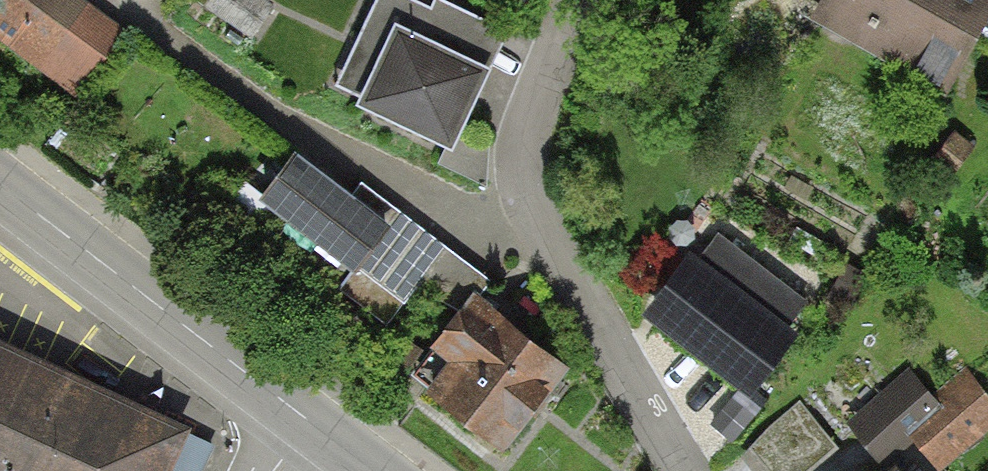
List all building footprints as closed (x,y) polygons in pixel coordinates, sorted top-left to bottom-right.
[(57,0),(0,0),(0,66),(57,111),(111,43),(57,0)] [(431,155),(487,40),(406,0),(371,0),(321,102),(431,155)] [(800,35),(931,105),(987,0),(819,0),(800,35)] [(243,209),(331,277),(379,231),(283,158),(243,209)] [(735,403),(783,346),(685,263),(637,319),(735,403)] [(493,462),(558,377),(466,306),(421,352),(434,374),(414,401),(493,462)] [(0,342),(0,470),(204,470),(213,453),(178,437),(184,424),(0,342)] [(858,420),(903,470),(943,470),(987,431),(987,386),(974,370),(940,400),(914,371),(858,420)] [(841,437),(802,395),(748,446),(771,470),(805,470),(841,437)]
